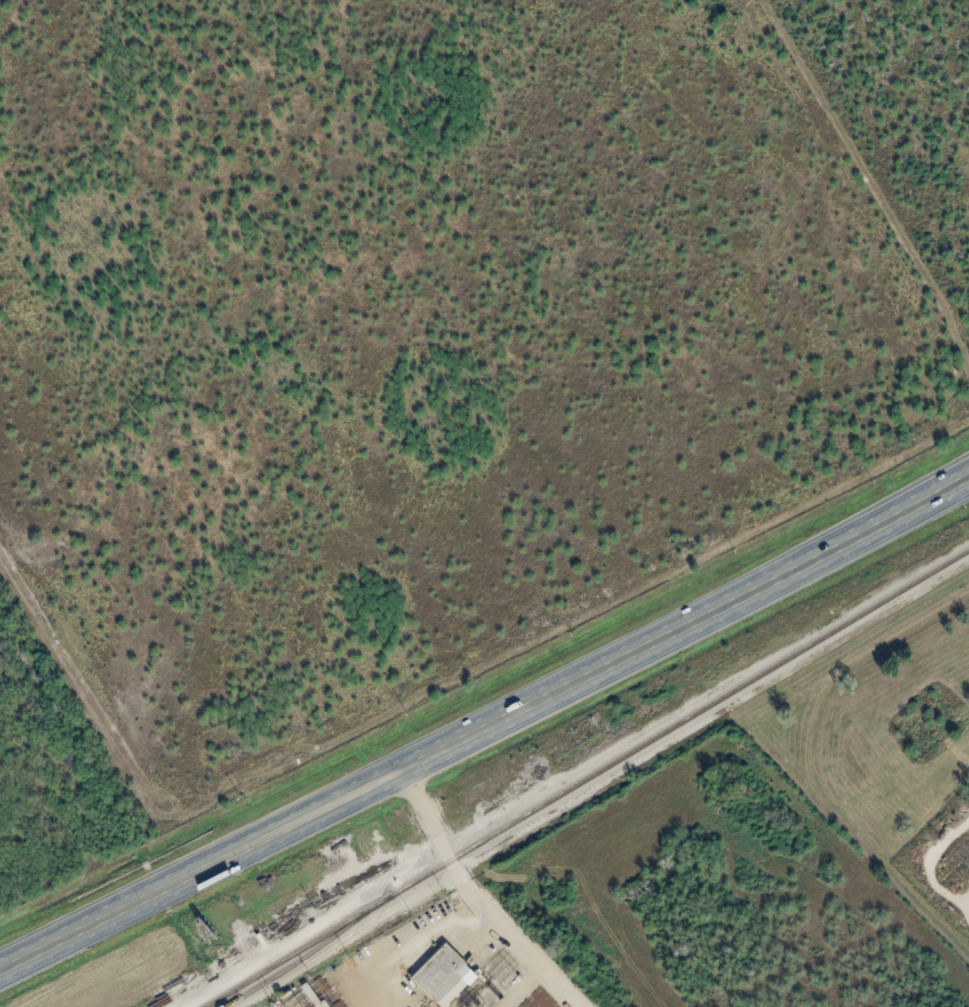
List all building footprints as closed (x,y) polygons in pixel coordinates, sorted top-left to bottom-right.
[(437,1006),(443,1006),(475,976),(444,944),(409,977),(437,1006)]
